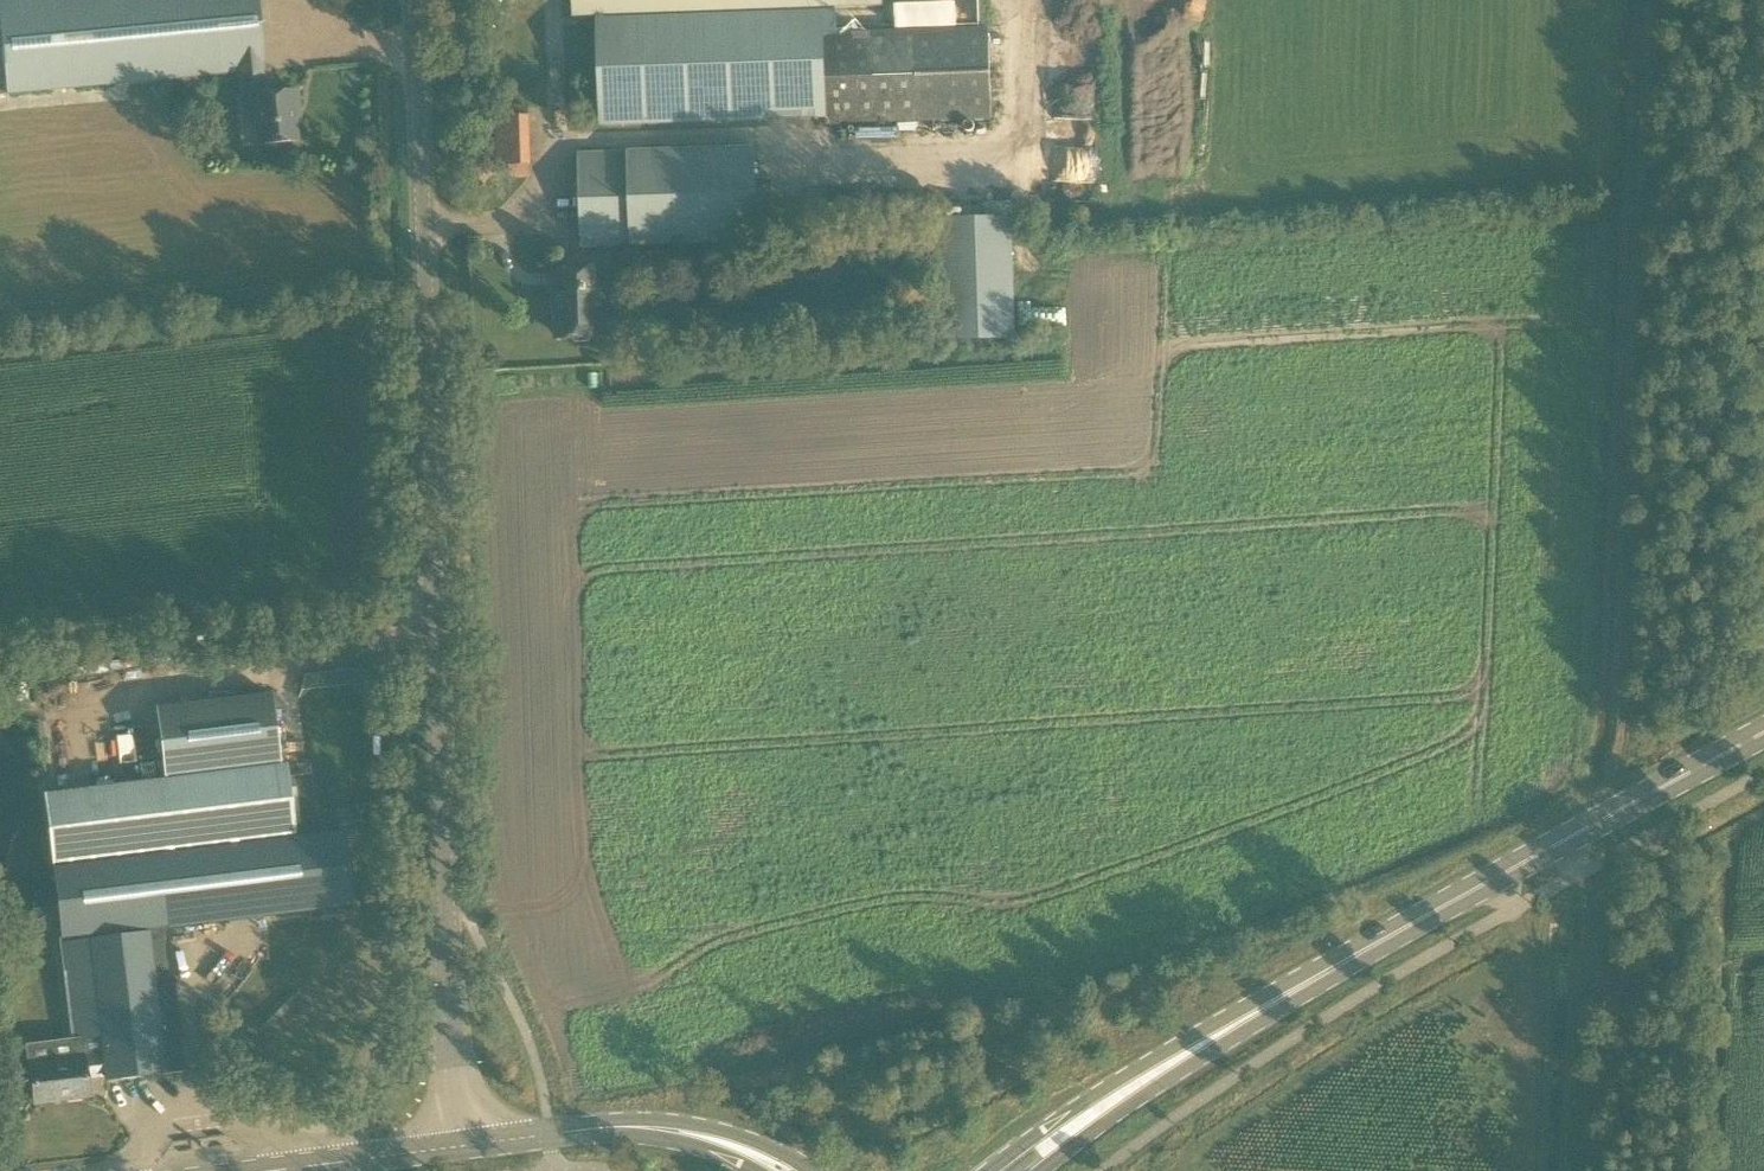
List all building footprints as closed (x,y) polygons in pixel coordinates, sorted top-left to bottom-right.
[(264,70),(257,0),(2,0),(0,0),(0,25),(6,94),(74,89),(239,73),(262,70),(264,70)] [(573,19),(740,12),(798,10),(885,7),(884,0),(572,0),(573,19)] [(854,9),(855,33),(874,32),(873,8),(854,9)] [(836,11),(595,20),(600,127),(826,120),(826,98),(823,34),(837,33),(836,11)] [(826,98),(827,125),(991,119),(988,27),(874,32),(855,33),(837,33),(823,34),(826,98)] [(239,73),(241,98),(253,97),(258,145),(296,141),(293,109),(298,108),(296,91),(265,94),(262,70),(239,73)] [(505,133),(529,133),(529,118),(520,118),(520,113),(505,113),(505,133)] [(602,152),(578,153),(581,249),(587,249),(611,248),(759,241),(755,145),(602,152)] [(941,271),(943,342),(1016,340),(1012,217),(940,219),(940,234),(928,235),(929,271),(941,271)] [(561,338),(585,338),(622,337),(630,329),(630,318),(621,310),(605,310),(604,268),(554,270),(555,305),(560,305),(561,338)] [(76,1058),(51,1061),(52,1065),(31,1068),(35,1102),(87,1096),(85,1078),(107,1075),(108,1079),(170,1071),(169,1066),(177,1056),(182,1055),(178,1025),(159,1027),(147,926),(352,902),(344,831),(296,837),(287,765),(281,766),(271,693),(156,708),(165,780),(44,795),(53,868),(54,882),(42,887),(34,897),(32,910),(37,922),(47,930),(60,931),(76,1058)]
